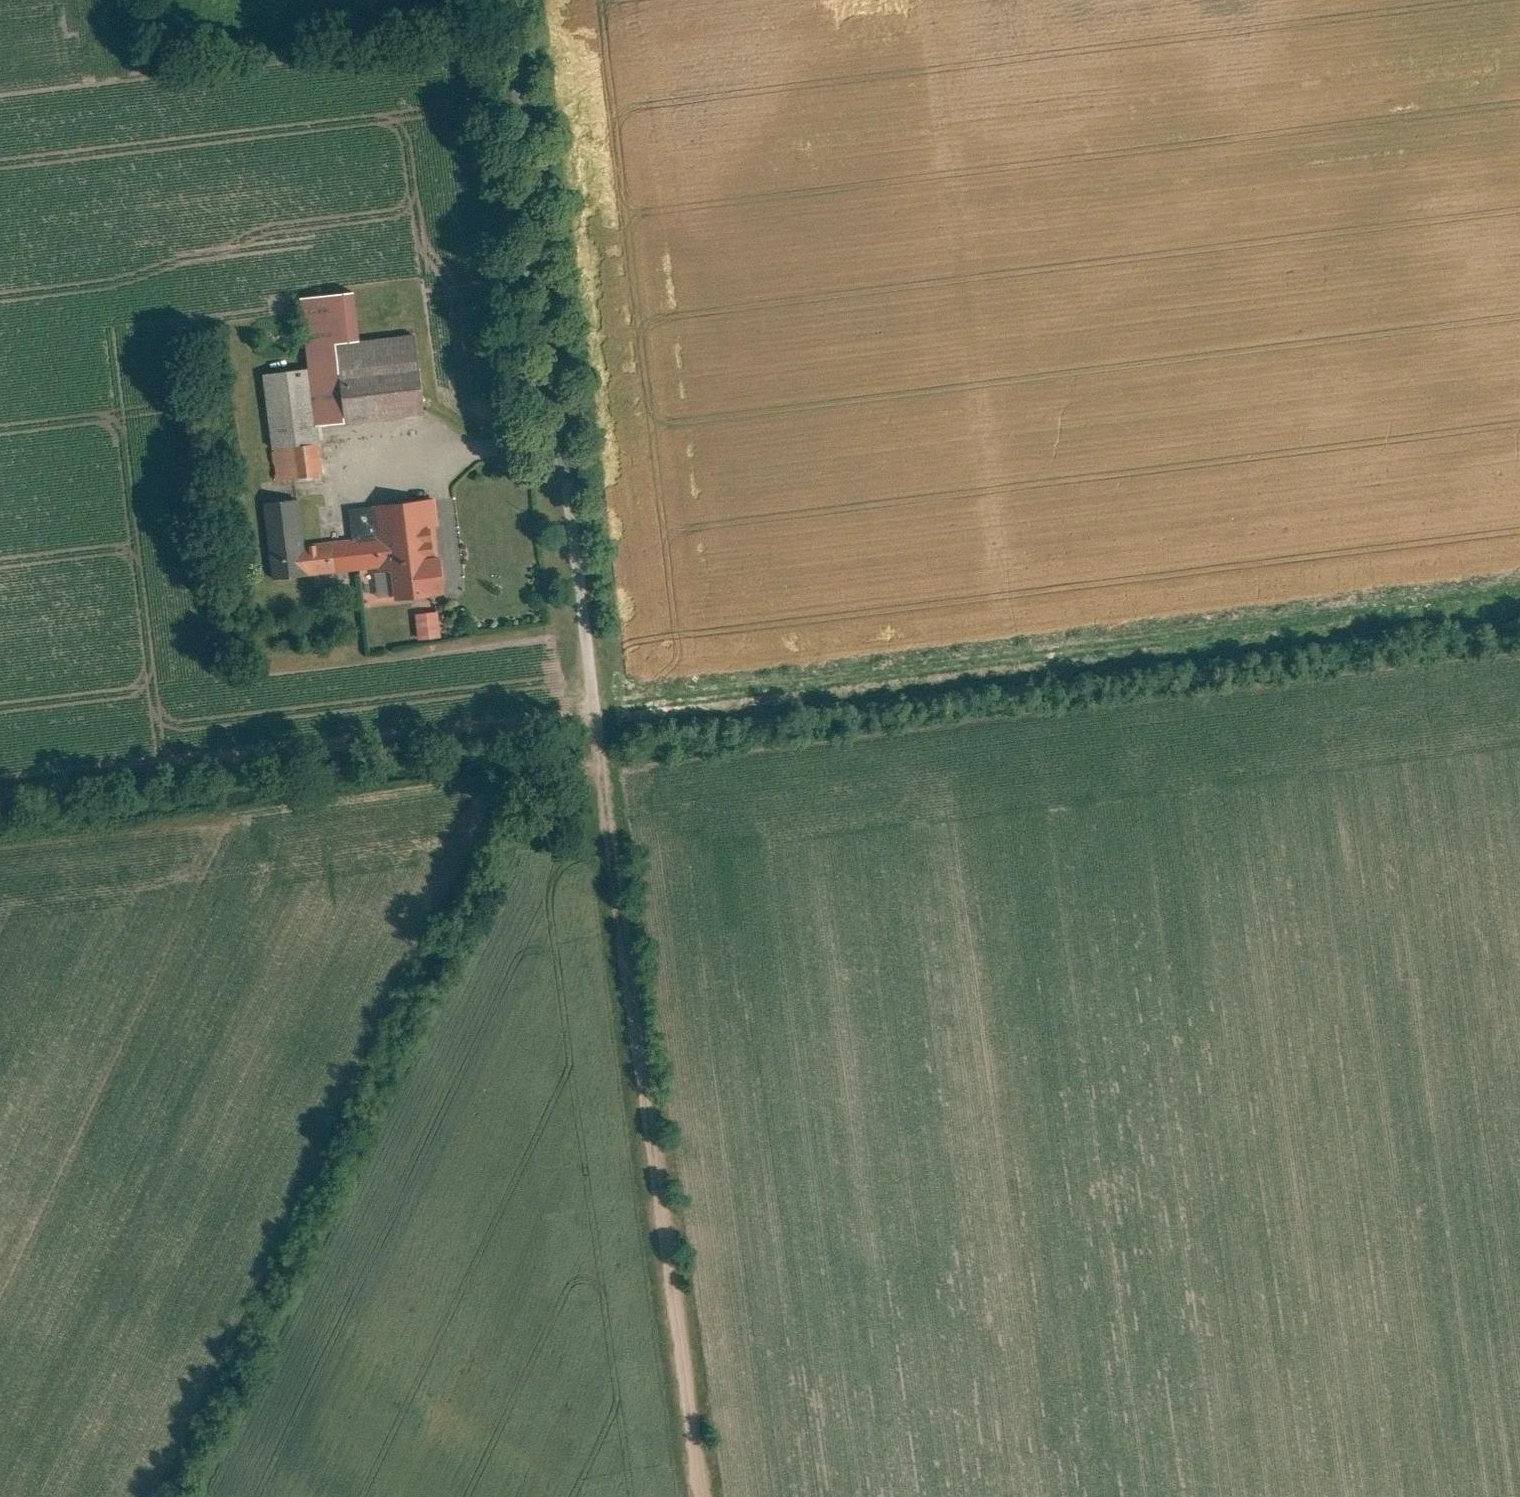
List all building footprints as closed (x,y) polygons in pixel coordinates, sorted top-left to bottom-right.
[(361,288),(305,294),(314,369),(321,424),(354,420),(344,339),(367,336),(361,288)] [(354,420),(429,411),(419,330),(367,336),(344,339),(354,420)] [(269,374),(281,475),(326,470),(321,424),(314,369),(269,374)] [(303,497),(271,501),(280,577),(312,573),(309,545),(303,497)] [(450,588),(440,497),(357,506),(361,539),(364,567),(382,565),(385,595),(450,588)] [(312,573),(364,567),(361,539),(309,545),(312,573)] [(444,608),(420,611),(423,638),(447,635),(444,608)]
